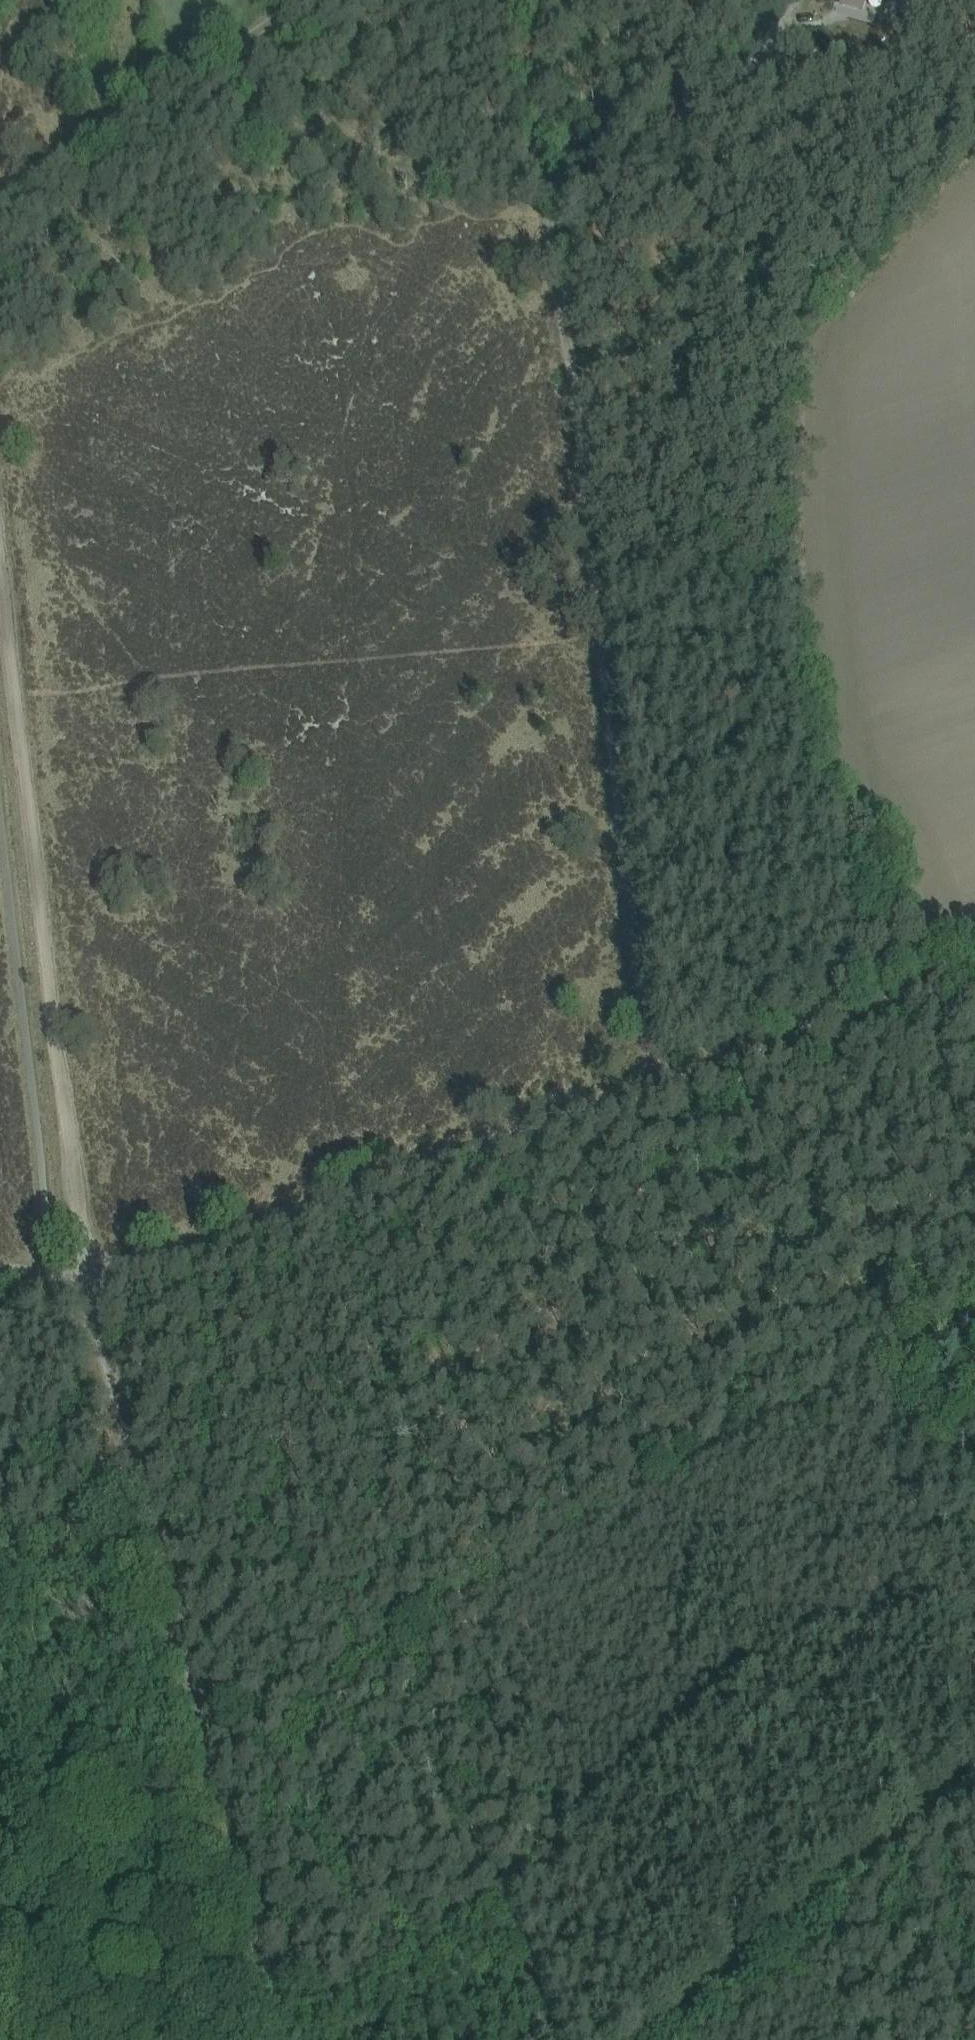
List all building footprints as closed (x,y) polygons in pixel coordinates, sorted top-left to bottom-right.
[(863,12),(866,0),(842,0),(840,6),(863,12)]
